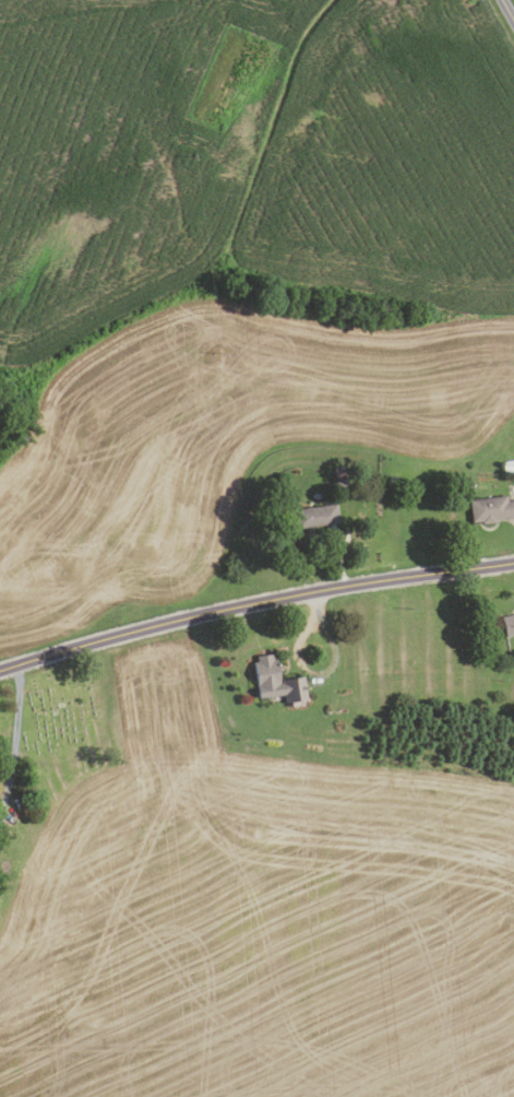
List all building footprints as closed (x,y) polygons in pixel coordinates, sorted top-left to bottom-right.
[(502,461),(513,460),(513,470),(503,471),(502,461)] [(348,477),(348,489),(335,489),(335,477),(348,477)] [(506,500),(513,500),(513,517),(494,519),(494,522),(480,524),(480,521),(471,522),(469,500),(506,495),(506,500)] [(297,529),(295,510),(337,505),(339,523),(297,529)] [(500,615),(513,612),(513,634),(503,636),(500,615)] [(254,657),(270,653),(272,659),(273,659),(278,684),(280,683),(279,680),(301,675),(306,699),(284,704),(280,693),(259,697),(251,662),(255,661),(254,657)]
